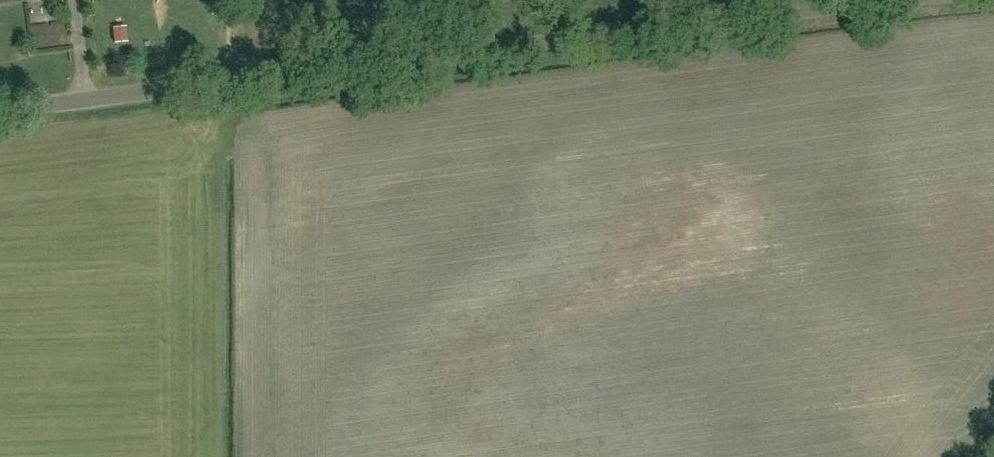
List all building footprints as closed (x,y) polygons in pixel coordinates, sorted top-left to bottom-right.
[(130,27),(116,28),(118,43),(132,41),(130,27)]
